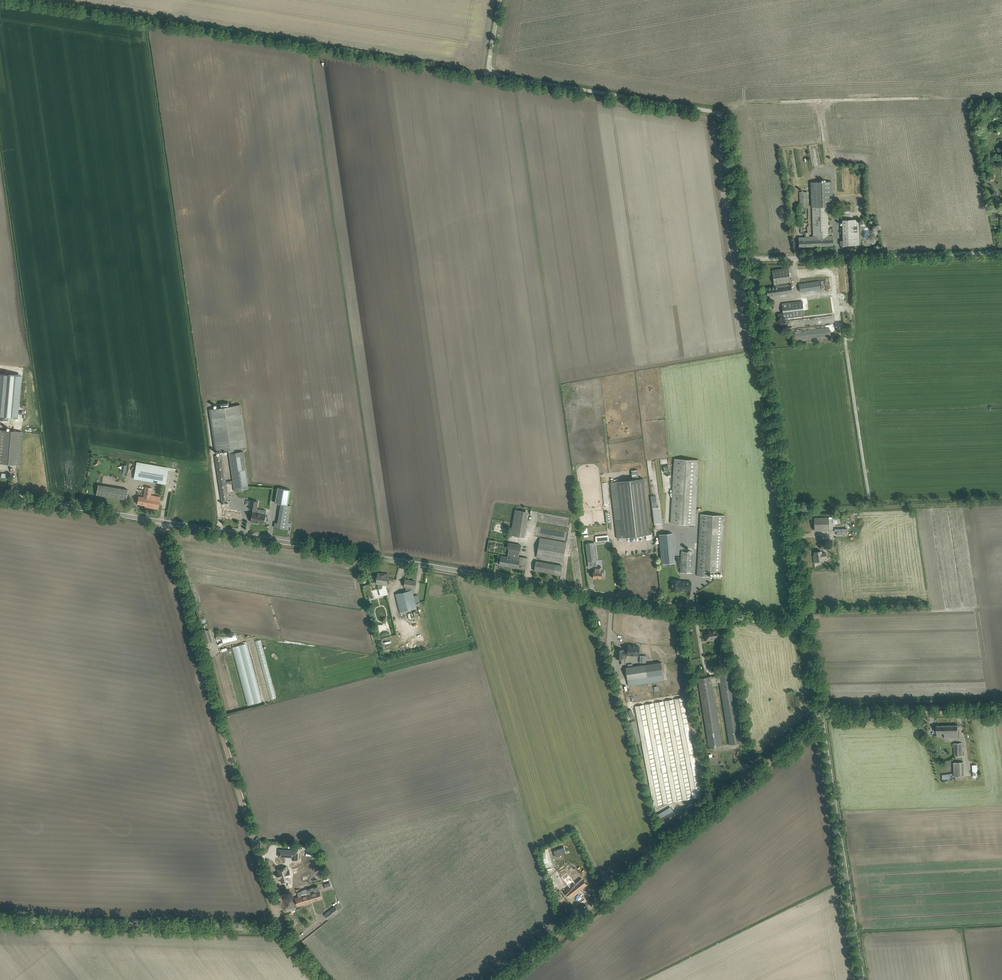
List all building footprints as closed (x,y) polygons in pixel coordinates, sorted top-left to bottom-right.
[(828,236),(827,206),(833,206),(832,181),(811,182),(812,207),(811,207),(812,233),(813,232),(813,236),(809,236),(808,192),(800,192),(801,233),(804,233),(805,237),(799,237),(799,246),(833,245),(833,236),(828,236)] [(839,212),(851,212),(850,204),(839,205),(839,212)] [(859,245),(858,219),(842,220),(842,228),(840,228),(840,232),(843,232),(843,240),(840,240),(840,245),(859,245)] [(767,296),(772,296),(792,293),(789,268),(772,270),(774,287),(766,288),(767,296)] [(819,280),(798,283),(800,292),(821,289),(819,280)] [(784,318),(832,312),(831,297),(782,303),(784,318)] [(794,342),(831,337),(830,327),(792,332),(794,342)] [(8,420),(8,417),(17,418),(20,374),(0,372),(0,419),(8,420)] [(228,449),(229,453),(235,452),(234,448),(247,446),(241,404),(229,406),(229,402),(220,403),(221,407),(210,409),(216,450),(228,449)] [(19,465),(22,431),(0,430),(0,463),(19,465)] [(242,487),(248,486),(243,451),(235,452),(229,453),(233,480),(226,481),(222,455),(215,456),(222,503),(230,502),(227,484),(233,483),(235,491),(242,490),(242,487)] [(695,525),(698,460),(675,459),(671,523),(695,525)] [(165,485),(168,468),(136,462),(133,479),(165,485)] [(617,538),(649,534),(643,478),(616,481),(621,518),(615,519),(617,538)] [(126,500),(126,498),(128,489),(98,484),(96,495),(126,500)] [(143,497),(138,496),(137,504),(145,505),(145,507),(158,509),(160,497),(150,495),(152,488),(145,487),(143,497)] [(288,521),(291,505),(288,505),(290,489),(278,487),(275,503),(281,504),(279,516),(278,523),(275,522),(274,527),(287,529),(288,521)] [(256,512),(258,501),(251,500),(249,508),(253,509),(253,511),(251,521),(257,522),(257,521),(264,523),(265,521),(266,521),(266,518),(265,517),(266,514),(256,512)] [(238,518),(240,510),(224,507),(223,516),(238,518)] [(524,537),(529,512),(515,509),(510,535),(524,537)] [(569,527),(570,517),(539,512),(537,521),(544,522),(545,519),(549,520),(548,522),(551,522),(551,524),(569,527)] [(722,572),(725,515),(700,514),(697,576),(710,576),(710,571),(722,572)] [(814,530),(829,530),(829,529),(833,529),(833,517),(829,517),(814,517),(814,530)] [(662,564),(675,563),(672,533),(659,534),(662,564)] [(563,562),(566,542),(540,538),(537,557),(563,562)] [(589,561),(596,561),(594,549),(593,542),(586,543),(587,550),(589,561)] [(528,558),(519,556),(521,545),(514,544),(512,555),(510,555),(510,557),(501,556),(498,556),(497,563),(499,563),(499,564),(526,569),(528,558)] [(692,573),(693,552),(681,551),(680,568),(680,572),(692,573)] [(821,553),(821,551),(814,552),(815,557),(814,557),(814,563),(818,563),(818,561),(822,560),(822,558),(827,557),(826,552),(821,553)] [(561,575),(562,565),(536,561),(534,570),(561,575)] [(601,571),(601,569),(601,567),(594,567),(594,569),(594,573),(594,578),(601,578),(604,578),(604,571),(601,571)] [(377,576),(377,581),(383,582),(383,584),(383,585),(382,588),(384,595),(388,594),(387,592),(386,587),(388,575),(384,574),(384,575),(378,574),(378,573),(378,575),(377,575),(377,576)] [(405,586),(406,591),(411,590),(410,587),(415,588),(416,581),(405,579),(404,586),(405,586)] [(691,590),(691,582),(681,581),(681,580),(672,580),(671,586),(670,586),(670,588),(671,589),(671,590),(677,591),(677,590),(680,591),(680,590),(691,590)] [(206,653),(210,652),(208,643),(212,642),(209,630),(203,629),(205,636),(201,637),(206,653)] [(722,637),(721,629),(709,631),(710,633),(706,634),(706,631),(707,641),(711,640),(711,638),(718,637),(718,638),(722,637)] [(224,644),(237,639),(235,633),(221,638),(224,644)] [(275,698),(262,639),(251,642),(264,700),(275,698)] [(247,705),(262,701),(247,643),(232,647),(247,705)] [(639,655),(639,646),(632,646),(633,645),(628,645),(628,651),(627,651),(623,651),(623,649),(617,649),(616,658),(623,658),(623,655),(639,655)] [(742,742),(729,653),(718,654),(720,668),(727,667),(728,674),(719,675),(711,676),(698,678),(708,743),(709,748),(722,746),(721,741),(712,683),(720,682),(729,739),(730,744),(742,742)] [(660,663),(645,665),(646,671),(646,673),(647,676),(655,675),(663,674),(661,662),(660,663)] [(628,667),(626,667),(628,680),(628,685),(636,684),(648,683),(648,682),(647,681),(647,680),(647,676),(646,673),(646,671),(645,665),(633,666),(628,667)] [(683,697),(674,699),(693,798),(701,797),(683,697)] [(665,700),(683,800),(692,799),(673,699),(665,700)] [(674,802),(682,801),(663,701),(655,702),(674,802)] [(664,804),(672,802),(653,703),(645,704),(664,804)] [(654,806),(662,804),(644,704),(636,706),(654,806)] [(634,721),(628,723),(634,742),(640,740),(634,721)] [(958,738),(958,730),(958,725),(936,725),(937,733),(944,732),(945,738),(958,738)] [(963,756),(962,743),(953,743),(953,746),(954,746),(955,756),(963,756)] [(954,776),(964,776),(964,762),(954,762),(954,776)] [(671,813),(670,811),(659,817),(660,819),(658,820),(662,826),(677,817),(674,811),(671,813)] [(540,850),(545,867),(553,865),(547,847),(540,850)] [(279,853),(283,853),(283,857),(292,857),(298,857),(298,850),(279,849),(279,853)] [(277,876),(275,877),(276,881),(278,881),(280,888),(287,886),(286,881),(291,879),(289,873),(287,874),(285,869),(276,872),(277,876)] [(578,874),(573,878),(567,871),(561,876),(570,888),(565,891),(570,898),(587,885),(578,874)] [(308,894),(311,902),(322,898),(320,894),(320,891),(318,886),(315,887),(307,889),(308,894)] [(307,889),(302,891),(303,896),(300,897),(296,898),(298,906),(311,902),(308,894),(307,889)] [(328,919),(339,911),(335,906),(324,914),(328,919)]
